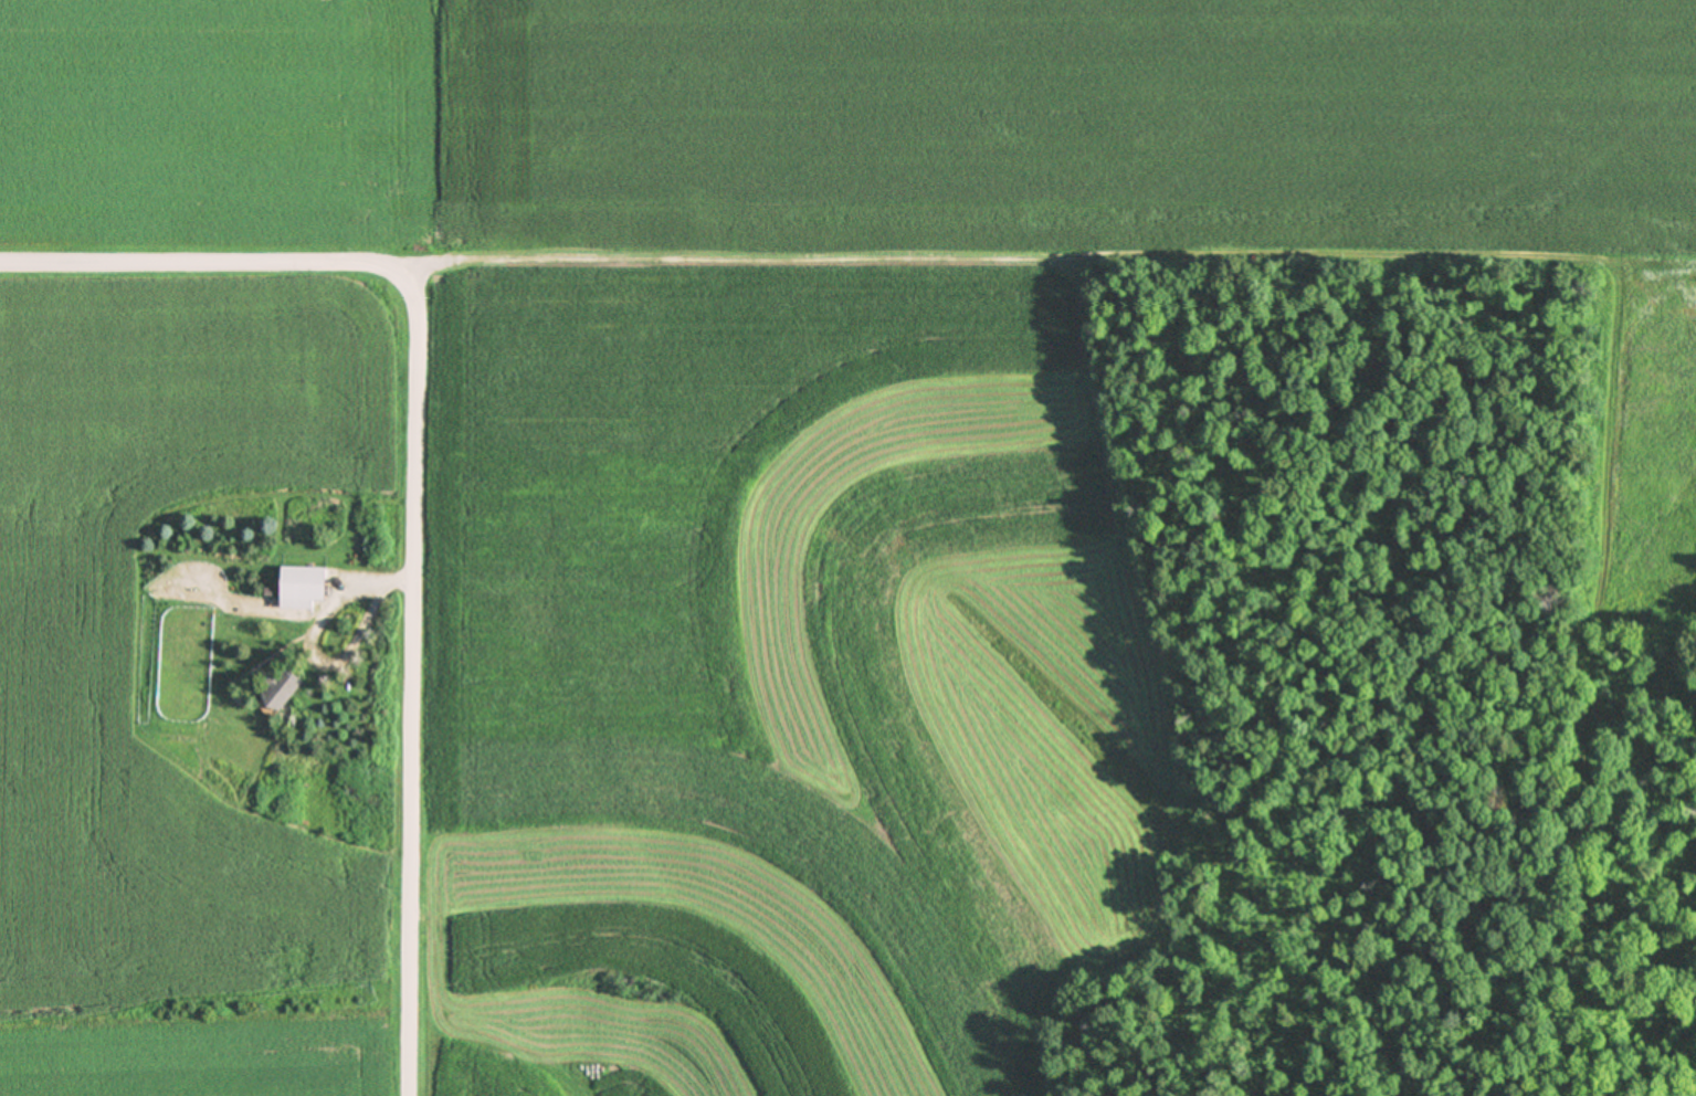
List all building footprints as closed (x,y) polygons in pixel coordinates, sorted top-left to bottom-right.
[(315,609),(315,600),(329,600),(330,567),(286,566),(285,608),(315,609)] [(273,686),(264,696),(281,711),(308,682),(289,665),(279,675),(274,670),(266,679),(273,686)]
